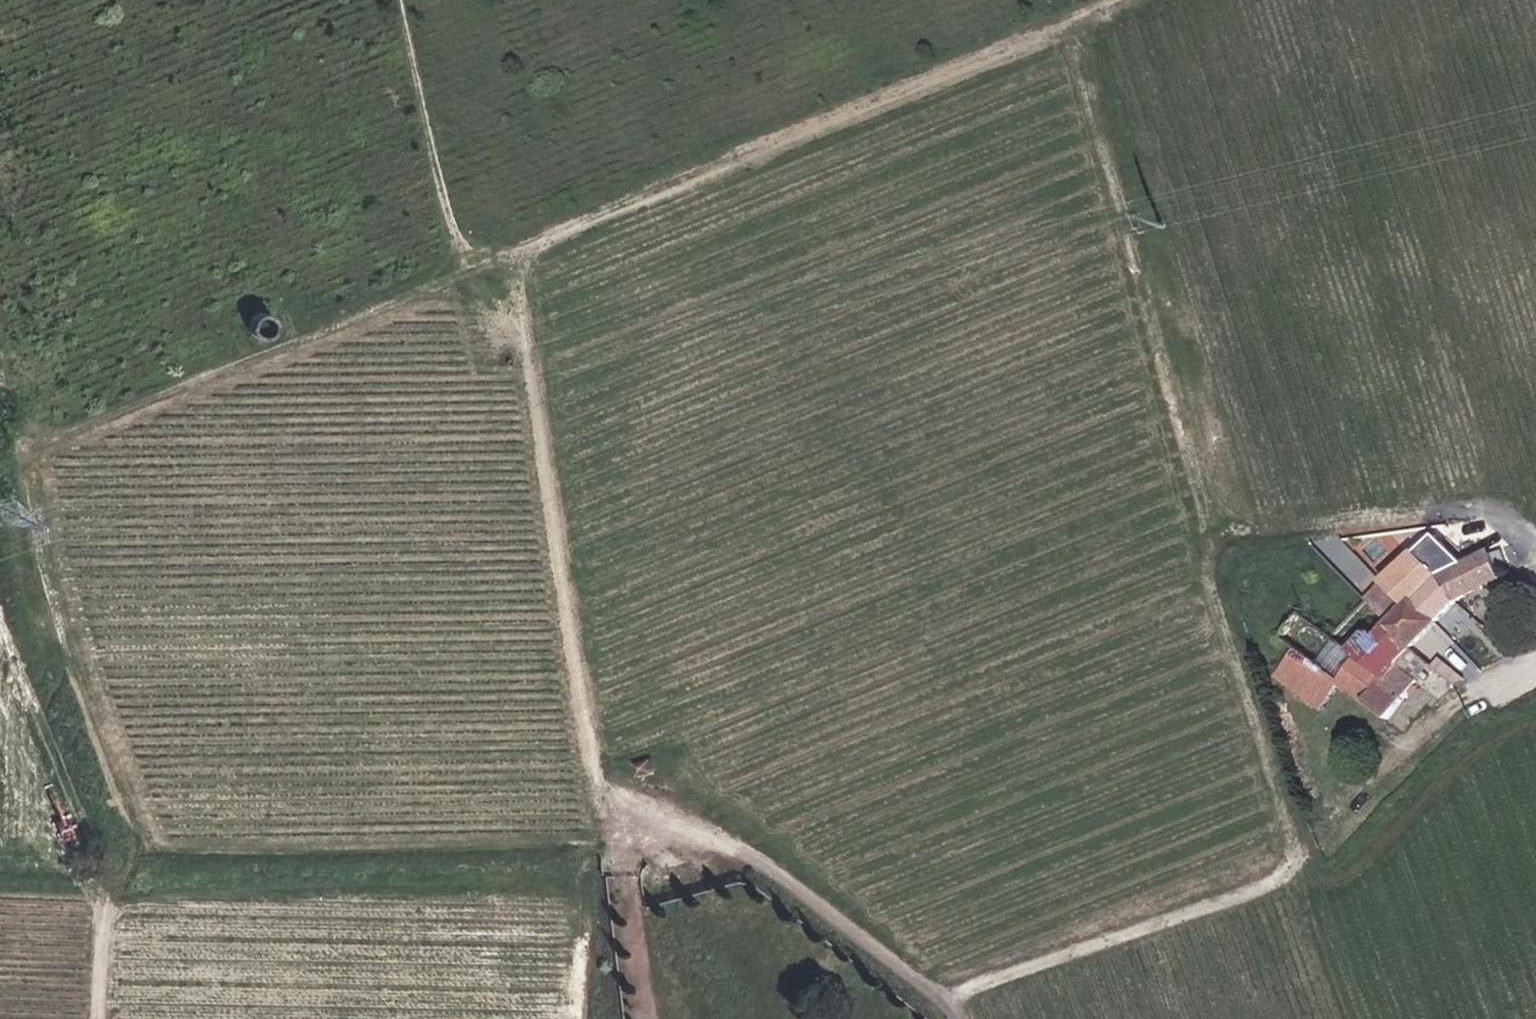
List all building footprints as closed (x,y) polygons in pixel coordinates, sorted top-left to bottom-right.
[(1509,547),(1487,528),(1461,557),(1433,533),(1349,619),(1291,575),(1268,599),(1312,635),(1292,660),(1333,694),(1354,670),(1400,708),(1428,672),(1409,653),(1509,547)]
